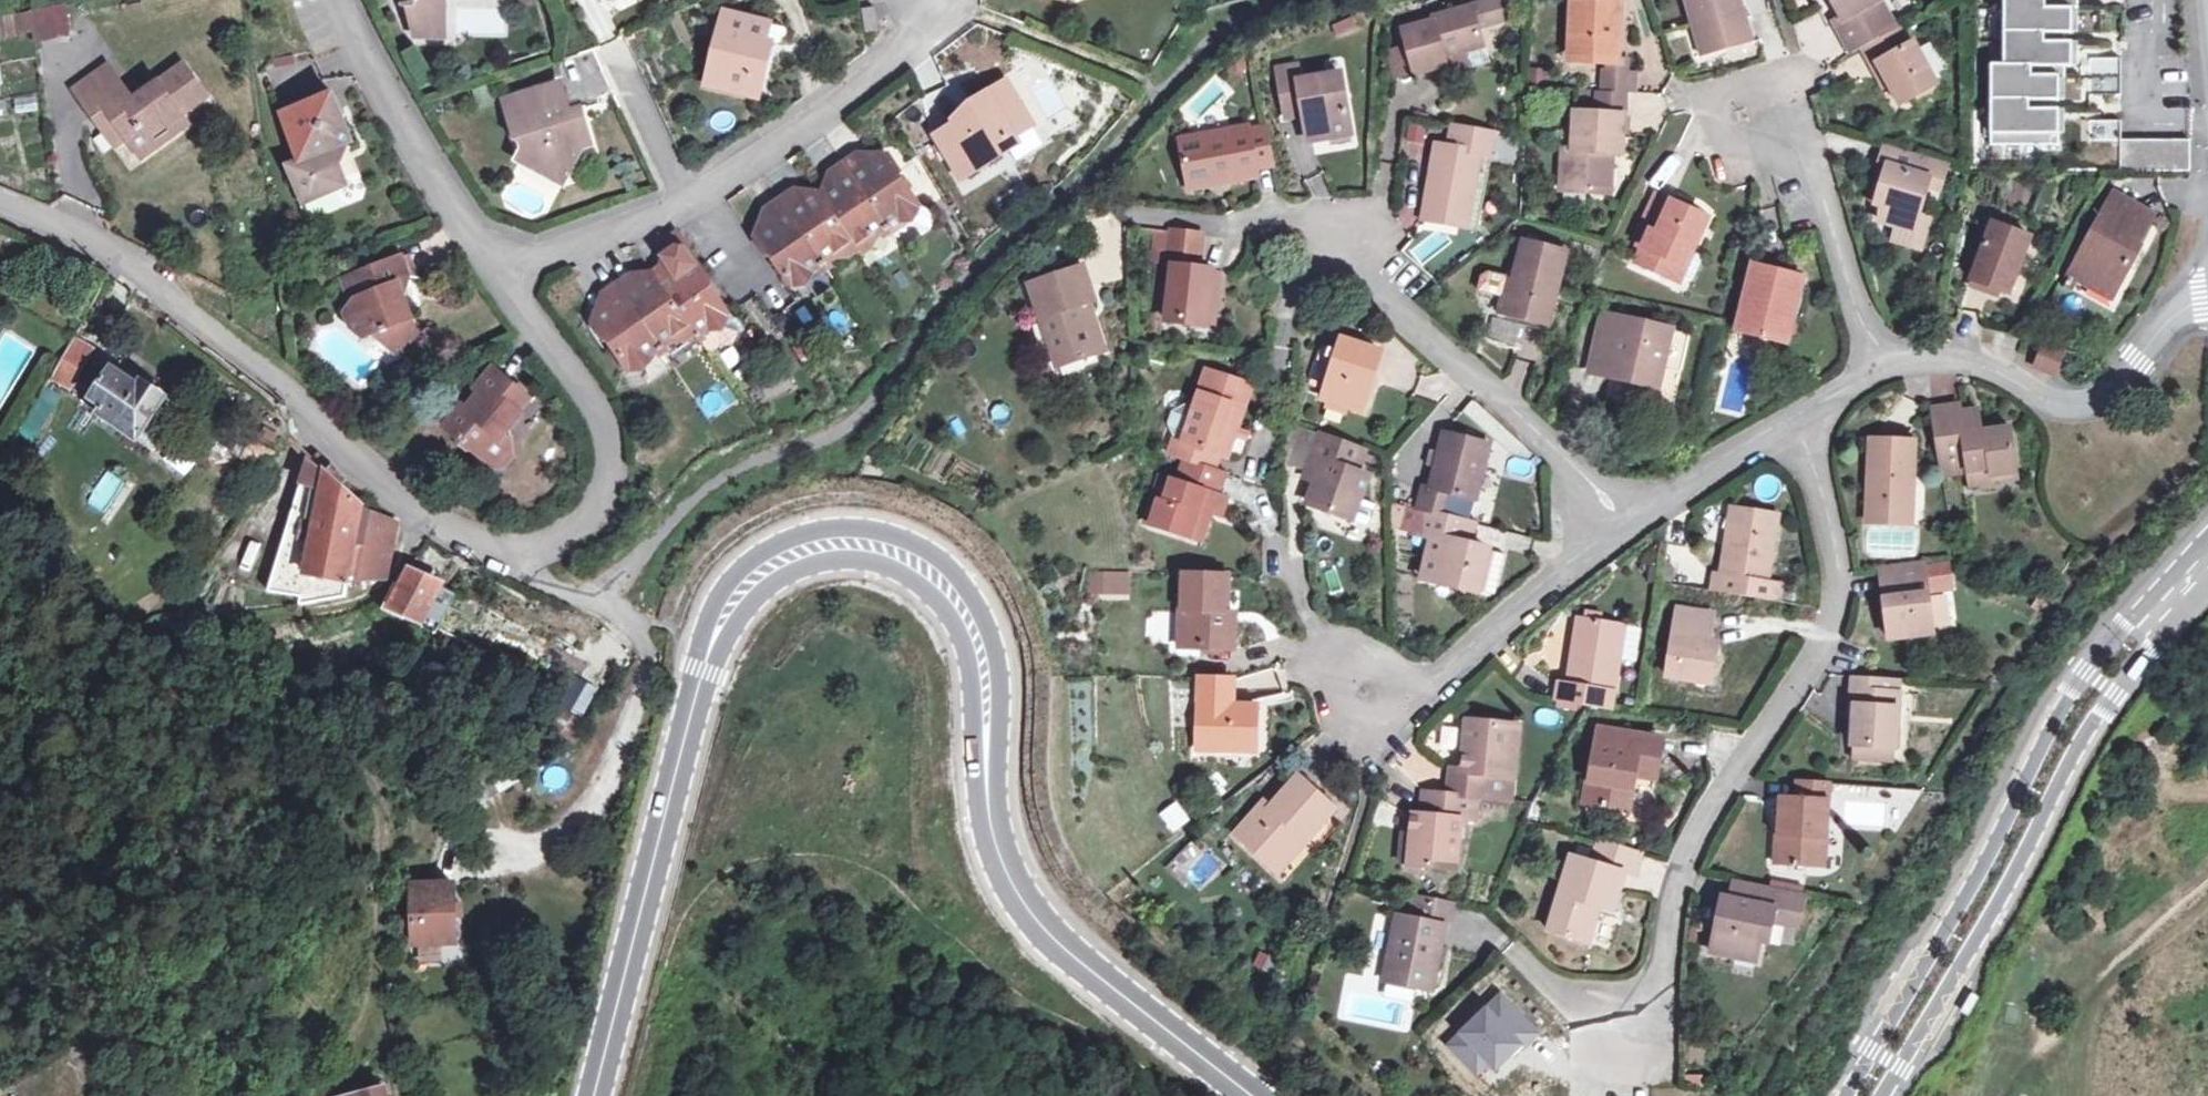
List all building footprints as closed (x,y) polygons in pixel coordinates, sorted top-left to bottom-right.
[(447,1),(451,0),(409,0),(410,5),(404,7),(405,11),(412,13),(418,40),(447,41),(447,1)] [(1695,28),(1705,26),(1712,52),(1751,41),(1739,0),(1688,0),(1695,28)] [(1842,18),(1834,22),(1851,54),(1861,48),(1896,29),(1879,0),(1831,0),(1842,18)] [(1993,148),(2062,147),(2062,110),(2056,110),(2056,102),(2062,102),(2062,79),(2068,79),(2068,68),(2075,68),(2075,42),(2068,42),(2068,34),(2075,34),(2074,10),(2081,10),(2080,0),(2006,0),(2006,66),(1993,66),(1993,148)] [(1403,30),(1407,46),(1415,76),(1447,67),(1445,59),(1483,47),(1479,31),(1506,23),(1499,1),(1434,18),(1435,22),(1403,30)] [(1605,59),(1619,60),(1623,4),(1575,1),(1572,58),(1605,59)] [(69,35),(66,6),(31,13),(34,41),(69,35)] [(860,14),(864,37),(879,36),(876,13),(860,14)] [(725,15),(707,78),(722,83),(719,92),(746,99),(752,77),(762,80),(768,59),(760,57),(763,44),(768,27),(725,15)] [(1705,26),(1695,28),(1703,55),(1712,52),(1705,26)] [(1861,48),(1871,66),(1877,63),(1889,83),(1900,104),(1936,83),(1911,40),(1908,41),(1899,27),(1896,29),(1861,48)] [(760,57),(768,59),(771,46),(763,44),(760,57)] [(1415,76),(1407,46),(1389,51),(1397,82),(1415,76)] [(1445,59),(1447,67),(1449,75),(1487,64),(1483,47),(1445,59)] [(1604,72),(1628,73),(1629,60),(1619,60),(1605,59),(1604,72)] [(2124,59),(2092,60),(2092,96),(2124,96),(2124,59)] [(1877,63),(1871,66),(1882,88),(1889,83),(1877,63)] [(83,101),(117,77),(108,65),(75,89),(83,101)] [(170,123),(182,114),(206,96),(184,65),(135,101),(117,77),(83,101),(106,132),(119,123),(130,139),(142,156),(176,131),(170,123)] [(1304,110),(1305,118),(1310,143),(1351,136),(1341,75),(1299,82),(1297,68),(1278,72),(1284,113),(1304,110)] [(1628,73),(1604,72),(1603,91),(1635,93),(1635,74),(1628,73)] [(752,77),(746,99),(756,102),(762,80),(752,77)] [(722,83),(707,78),(704,87),(719,92),(722,83)] [(1050,82),(1037,88),(1047,113),(1060,108),(1050,82)] [(506,103),(518,142),(529,149),(522,162),(549,178),(570,171),(582,149),(592,147),(584,121),(573,124),(561,87),(506,103)] [(1005,90),(969,111),(974,120),(962,127),(934,144),(959,188),(1000,163),(996,155),(1031,134),(1005,90)] [(348,184),(336,153),(354,146),(334,97),(283,118),(301,163),(289,169),(306,208),(345,192),(348,184)] [(1286,121),(1305,118),(1304,110),(1284,113),(1286,121)] [(957,119),(962,127),(974,120),(969,111),(957,119)] [(188,123),(182,114),(170,123),(176,131),(188,123)] [(1574,151),(1564,150),(1561,190),(1610,193),(1612,153),(1621,154),(1624,116),(1577,114),(1574,151)] [(1428,124),(1408,122),(1406,141),(1426,143),(1428,124)] [(2124,122),(2093,122),(2093,142),(2123,142),(2123,172),(2193,172),(2194,141),(2124,141),(2124,122)] [(118,147),(130,139),(119,123),(106,132),(118,147)] [(1453,128),(1449,148),(1438,146),(1424,220),(1467,227),(1480,154),(1491,156),(1495,136),(1453,128)] [(1181,141),(1188,183),(1220,177),(1222,184),(1259,178),(1258,169),(1273,167),(1267,129),(1250,132),(1250,129),(1181,141)] [(1885,146),(1867,201),(1887,208),(1882,222),(1914,232),(1932,179),(1923,176),(1928,160),(1885,146)] [(860,190),(887,230),(901,220),(910,220),(917,207),(900,180),(901,175),(888,157),(869,170),(860,156),(845,166),(860,190)] [(838,192),(823,201),(851,243),(857,251),(866,253),(873,248),(877,237),(887,230),(860,190),(845,166),(828,177),(838,192)] [(1220,177),(1188,183),(1189,190),(1222,184),(1220,177)] [(851,243),(823,201),(820,197),(807,206),(813,215),(808,218),(793,195),(780,204),(822,267),(834,259),(846,258),(857,251),(851,243)] [(1651,231),(1645,244),(1637,263),(1673,280),(1687,250),(1693,254),(1709,220),(1657,195),(1643,226),(1644,227),(1651,231)] [(2070,276),(2112,299),(2132,264),(2128,261),(2152,217),(2114,196),(2070,276)] [(822,267),(780,204),(766,214),(781,236),(776,239),(771,231),(757,240),(771,260),(773,261),(776,261),(793,287),(807,285),(811,274),(822,267)] [(1972,281),(2009,295),(2031,237),(1993,223),(1972,281)] [(1638,240),(1645,244),(1651,231),(1644,227),(1638,240)] [(1203,235),(1173,232),(1169,266),(1174,267),(1168,320),(1208,324),(1214,272),(1198,270),(1203,235)] [(1525,243),(1516,283),(1508,315),(1550,325),(1567,253),(1525,243)] [(1679,283),(1693,254),(1687,250),(1673,280),(1679,283)] [(425,348),(402,292),(408,278),(402,260),(344,282),(352,302),(348,316),(354,331),(365,341),(375,337),(401,358),(425,348)] [(1798,318),(1806,283),(1789,279),(1791,272),(1789,272),(1758,265),(1742,326),(1792,340),(1798,318)] [(1058,369),(1096,356),(1080,307),(1091,304),(1095,302),(1082,266),(1030,283),(1058,369)] [(703,287),(706,285),(694,267),(680,277),(687,289),(681,293),(663,267),(650,276),(654,281),(663,295),(690,334),(692,338),(706,329),(714,329),(721,316),(722,315),(703,287)] [(1501,294),(1505,274),(1482,269),(1478,290),(1501,294)] [(1808,276),(1791,272),(1789,279),(1806,283),(1808,276)] [(663,295),(654,281),(641,290),(647,298),(641,302),(627,280),(613,289),(614,289),(656,350),(668,342),(679,342),(690,334),(663,295)] [(1508,315),(1516,283),(1506,280),(1498,313),(1508,315)] [(1815,285),(1806,283),(1798,318),(1807,320),(1815,285)] [(614,289),(613,289),(599,298),(614,320),(608,324),(603,315),(588,325),(599,342),(605,342),(623,371),(637,371),(644,358),(656,350),(614,289)] [(1107,352),(1091,304),(1080,307),(1096,356),(1107,352)] [(1603,315),(1595,348),(1616,353),(1611,377),(1656,387),(1669,330),(1603,315)] [(733,324),(721,316),(714,329),(706,329),(692,338),(700,350),(711,343),(724,342),(730,330),(735,326),(733,324)] [(73,338),(63,355),(51,376),(70,387),(91,349),(73,338)] [(1322,399),(1361,413),(1382,352),(1343,339),(1322,399)] [(2037,367),(2057,374),(2066,353),(2046,345),(2037,367)] [(1616,353),(1595,348),(1589,372),(1611,377),(1616,353)] [(138,439),(166,397),(142,381),(138,387),(111,368),(87,404),(138,439)] [(511,430),(518,429),(528,417),(521,410),(532,397),(499,369),(482,389),(486,392),(472,410),(467,406),(451,427),(468,442),(466,445),(473,452),(476,449),(499,469),(511,468),(520,458),(518,442),(510,443),(505,439),(511,430)] [(1234,435),(1238,425),(1251,387),(1207,372),(1188,425),(1184,438),(1183,441),(1175,438),(1169,456),(1183,460),(1213,470),(1219,453),(1227,456),(1234,435)] [(180,406),(166,397),(138,439),(151,448),(180,406)] [(539,403),(532,397),(521,410),(528,417),(539,403)] [(1988,470),(1990,485),(2018,480),(2009,429),(1980,433),(1977,411),(1960,413),(1959,405),(1933,409),(1941,462),(1966,458),(1967,467),(1968,473),(1988,470)] [(1184,438),(1188,425),(1168,418),(1164,432),(1184,438)] [(1249,429),(1238,425),(1234,435),(1245,439),(1249,429)] [(518,442),(518,429),(511,430),(505,439),(510,443),(518,442)] [(1311,502),(1353,518),(1360,501),(1369,475),(1358,471),(1366,448),(1323,433),(1310,467),(1321,472),(1311,502)] [(1418,511),(1430,513),(1450,518),(1456,495),(1476,500),(1491,445),(1445,434),(1431,489),(1424,487),(1418,511)] [(1912,487),(1914,442),(1871,440),(1866,523),(1907,525),(1909,486),(1912,487)] [(177,444),(166,459),(186,474),(200,460),(177,444)] [(346,598),(348,583),(308,576),(322,500),(328,473),(312,457),(297,499),(286,556),(278,594),(302,599),(301,606),(346,598)] [(1942,470),(1967,467),(1966,458),(1941,462),(1942,470)] [(1142,522),(1187,537),(1198,509),(1210,513),(1219,516),(1226,498),(1217,495),(1225,474),(1213,470),(1183,460),(1175,481),(1169,479),(1162,502),(1150,498),(1142,522)] [(1988,470),(1968,473),(1971,488),(1990,485),(1988,470)] [(353,560),(364,505),(334,479),(328,473),(322,500),(308,576),(348,583),(353,560)] [(1371,508),(1360,501),(1353,518),(1367,519),(1371,508)] [(386,580),(397,522),(372,512),(364,505),(353,560),(361,561),(357,581),(386,580)] [(1198,509),(1187,537),(1200,541),(1210,513),(1198,509)] [(1714,576),(1712,591),(1757,598),(1760,584),(1767,585),(1778,518),(1733,510),(1722,577),(1714,576)] [(1490,550),(1471,546),(1459,543),(1464,521),(1450,518),(1430,513),(1424,536),(1435,539),(1425,580),(1481,592),(1490,550)] [(1476,524),(1464,521),(1459,543),(1471,546),(1476,524)] [(1507,554),(1490,550),(1481,592),(1498,596),(1507,554)] [(1881,583),(1926,578),(1924,564),(1879,569),(1881,583)] [(403,613),(424,623),(439,629),(456,593),(409,571),(401,588),(397,585),(393,589),(383,611),(400,618),(403,613)] [(1088,574),(1087,595),(1127,596),(1128,575),(1088,574)] [(1226,648),(1228,609),(1229,575),(1185,574),(1183,646),(1226,648)] [(1926,578),(1881,583),(1889,638),(1932,633),(1926,578)] [(1936,629),(1955,629),(1955,607),(1936,607),(1936,629)] [(1676,621),(1712,627),(1713,614),(1678,608),(1676,621)] [(1236,610),(1228,609),(1226,648),(1235,649),(1236,610)] [(1556,700),(1612,709),(1626,625),(1579,617),(1568,685),(1559,683),(1556,700)] [(1712,627),(1676,621),(1668,676),(1711,683),(1717,643),(1709,642),(1712,627)] [(1852,674),(1851,689),(1899,692),(1900,677),(1852,674)] [(1234,680),(1201,679),(1199,748),(1255,751),(1257,706),(1233,704),(1234,680)] [(1896,748),(1899,692),(1851,689),(1850,705),(1855,706),(1852,745),(1896,748)] [(1510,749),(1512,725),(1469,721),(1463,772),(1453,770),(1450,794),(1470,796),(1478,797),(1510,800),(1512,773),(1514,773),(1516,750),(1510,749)] [(1519,726),(1512,725),(1510,749),(1516,750),(1519,726)] [(1600,730),(1591,783),(1601,784),(1597,805),(1630,810),(1635,776),(1657,779),(1663,744),(1631,738),(1632,735),(1600,730)] [(1239,834),(1275,867),(1302,836),(1309,842),(1337,811),(1299,777),(1272,807),(1267,803),(1239,834)] [(1780,795),(1778,832),(1776,862),(1825,864),(1830,781),(1796,779),(1795,796),(1780,795)] [(1601,784),(1591,783),(1588,803),(1597,805),(1601,784)] [(1470,796),(1450,794),(1425,791),(1422,814),(1415,813),(1413,835),(1410,862),(1410,866),(1456,871),(1462,819),(1468,820),(1470,796)] [(1470,796),(1468,820),(1475,821),(1478,797),(1470,796)] [(1156,814),(1173,838),(1193,824),(1176,800),(1156,814)] [(1767,862),(1776,862),(1778,832),(1769,832),(1767,862)] [(1410,862),(1413,835),(1402,833),(1399,861),(1410,862)] [(1302,836),(1275,867),(1282,873),(1309,842),(1302,836)] [(1600,841),(1593,863),(1625,872),(1636,876),(1643,854),(1600,841)] [(1625,872),(1593,863),(1571,856),(1549,929),(1590,943),(1600,905),(1614,910),(1625,872)] [(410,939),(455,938),(455,879),(412,879),(410,939)] [(1755,959),(1760,937),(1766,905),(1776,906),(1775,913),(1800,918),(1805,895),(1736,881),(1733,897),(1724,896),(1713,950),(1755,959)] [(1766,905),(1760,937),(1769,939),(1775,913),(1776,906),(1766,905)] [(1385,982),(1432,993),(1445,926),(1398,916),(1385,982)] [(1773,925),(1770,943),(1794,945),(1796,928),(1773,925)] [(1540,1033),(1499,992),(1446,1044),(1477,1075),(1489,1064),(1496,1071),(1523,1045),(1526,1047),(1540,1033)] [(377,1073),(324,1082),(326,1095),(382,1095),(377,1073)]
